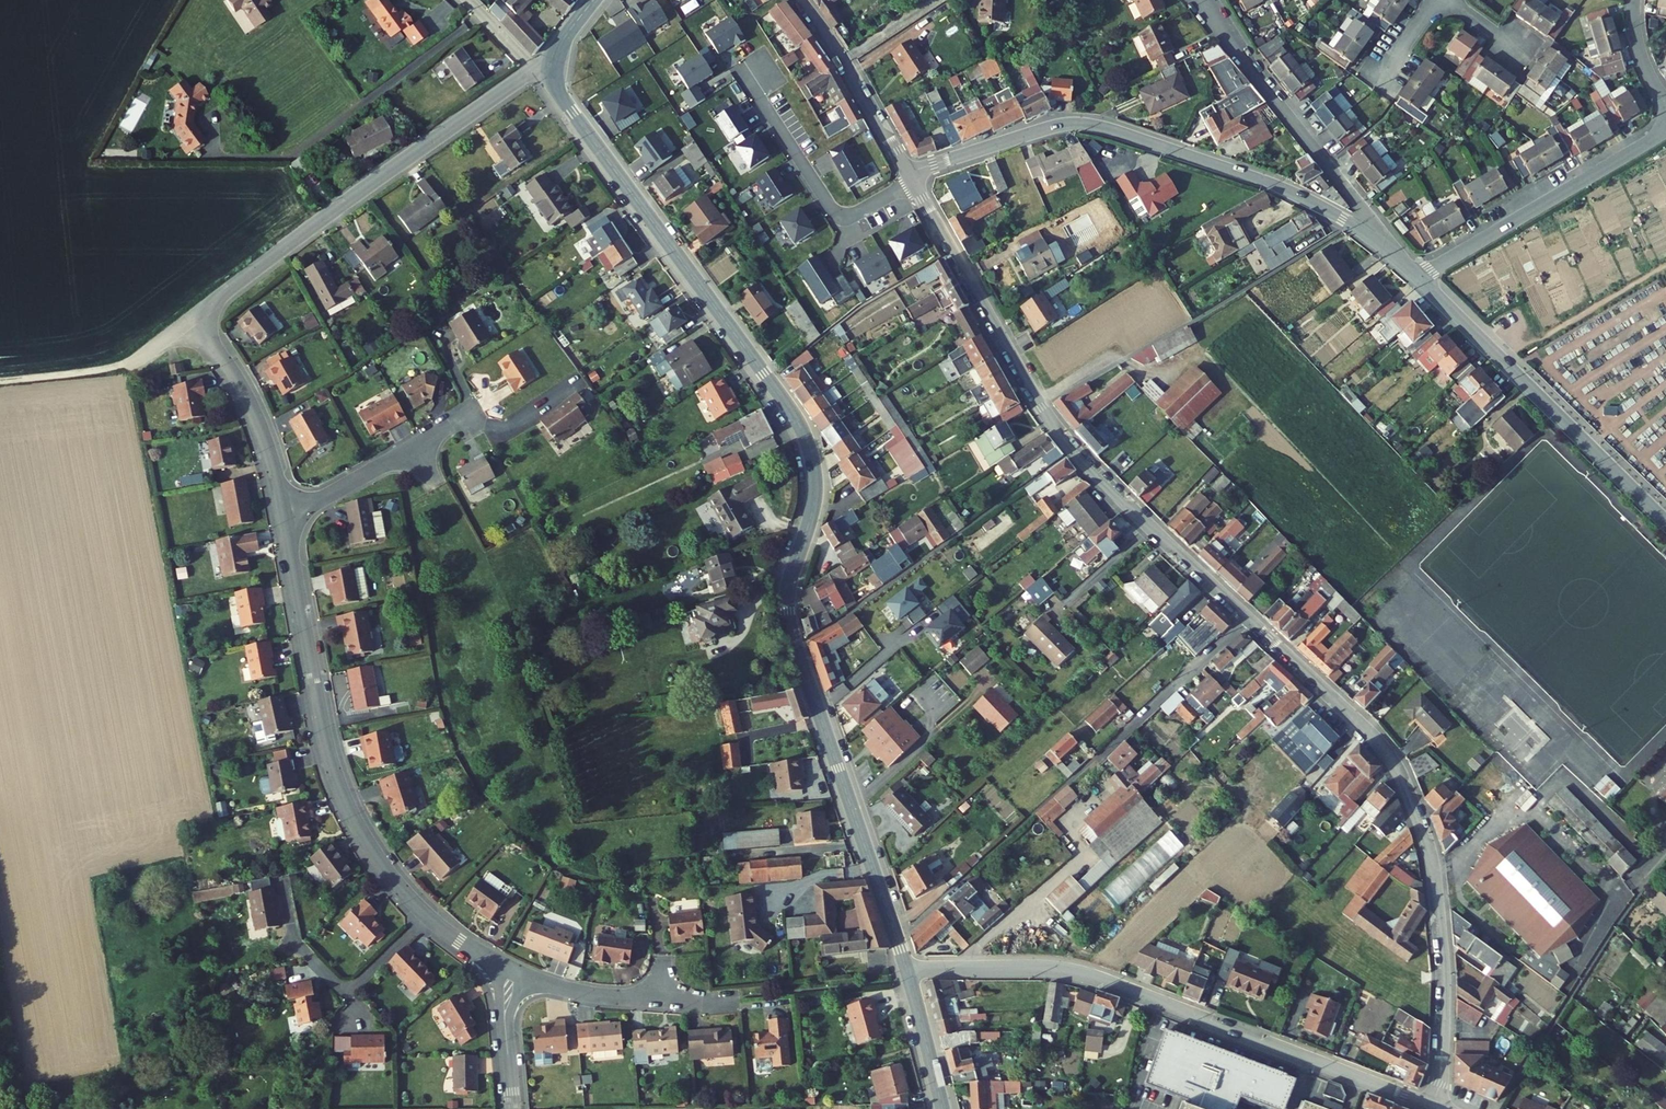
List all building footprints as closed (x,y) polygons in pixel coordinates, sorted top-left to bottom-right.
[(241,7),(255,28),(270,18),(265,10),(272,6),(268,0),(226,0),(234,12),(241,7)] [(382,0),(362,0),(374,17),(374,21),(376,24),(379,26),(386,36),(392,32),(392,31),(396,28),(407,43),(420,34),(411,21),(406,24),(395,8),(389,12),(382,0)] [(531,18),(522,9),(530,0),(511,0),(506,6),(512,11),(501,22),(532,55),(534,55),(544,44),(525,24),(531,18)] [(567,15),(575,4),(570,0),(548,0),(567,15)] [(640,3),(632,8),(648,33),(668,21),(654,0),(643,8),(640,3)] [(752,0),(747,0),(745,2),(752,12),(758,8),(752,0)] [(829,4),(834,0),(814,0),(833,27),(841,22),(829,4)] [(979,22),(1004,24),(1006,0),(980,0),(979,22)] [(1133,2),(1135,1),(1144,19),(1165,9),(1160,0),(1129,0),(1133,2)] [(1267,0),(1241,0),(1248,12),(1267,0)] [(1402,11),(1386,0),(1371,0),(1366,7),(1368,8),(1363,15),(1386,32),(1391,26),(1402,11)] [(1402,11),(1410,0),(1386,0),(1402,11)] [(1545,8),(1533,0),(1518,0),(1511,10),(1518,15),(1517,16),(1532,26),(1545,8)] [(1658,8),(1659,8),(1657,17),(1665,19),(1665,0),(1659,0),(1658,8)] [(786,1),(769,12),(796,49),(801,46),(813,38),(786,1)] [(501,22),(512,11),(506,6),(495,16),(501,22)] [(1547,37),(1548,36),(1554,41),(1574,14),(1567,9),(1560,19),(1545,8),(1532,26),(1547,37)] [(1607,9),(1586,15),(1594,41),(1615,35),(1610,17),(1609,17),(1607,9)] [(237,14),(244,26),(249,23),(242,11),(237,14)] [(706,34),(719,54),(734,44),(736,47),(747,40),(736,23),(732,17),(706,34)] [(647,41),(633,19),(598,42),(612,64),(647,41)] [(1363,49),(1373,34),(1355,21),(1344,36),(1363,49)] [(1170,53),(1173,52),(1160,24),(1139,34),(1153,62),(1155,60),(1161,71),(1172,66),(1176,64),(1170,53)] [(1334,51),(1344,36),(1339,32),(1328,47),(1334,51)] [(1476,43),(1461,32),(1448,50),(1464,62),(1457,72),(1463,77),(1479,55),(1483,49),(1475,44),(1476,43)] [(1625,71),(1620,53),(1621,52),(1615,35),(1594,41),(1602,66),(1590,69),(1595,74),(1599,77),(1601,78),(1610,76),(1625,71)] [(1363,49),(1344,36),(1334,51),(1328,47),(1322,42),(1317,49),(1346,70),(1351,63),(1352,64),(1363,49)] [(1282,82),(1299,68),(1282,47),(1285,45),(1278,37),(1257,50),(1271,67),(1270,67),(1282,82)] [(801,46),(817,69),(797,83),(800,89),(834,68),(813,38),(801,46)] [(892,53),(905,72),(903,74),(909,83),(929,70),(910,41),(892,53)] [(1549,49),(1538,64),(1556,76),(1561,80),(1571,66),(1566,62),(1572,54),(1554,42),(1549,49)] [(1207,65),(1216,81),(1238,69),(1218,45),(1201,54),(1206,66),(1207,65)] [(707,47),(700,51),(708,64),(715,60),(707,47)] [(442,61),(465,92),(482,79),(460,48),(442,61)] [(787,68),(799,61),(792,51),(781,59),(787,68)] [(156,58),(151,55),(142,71),(147,74),(156,58)] [(1479,55),(1463,77),(1462,78),(1468,83),(1473,77),(1488,88),(1501,70),(1486,59),(1485,60),(1479,55)] [(677,72),(689,90),(682,95),(691,110),(705,100),(696,86),(713,75),(701,56),(677,72)] [(994,58),(979,65),(984,74),(999,67),(994,58)] [(1294,95),(1300,102),(1316,88),(1310,80),(1316,75),(1316,72),(1307,61),(1299,68),(1282,82),(1294,96),(1294,95)] [(1421,68),(1411,83),(1429,96),(1444,74),(1427,62),(1422,69),(1421,68)] [(1527,79),(1528,79),(1517,95),(1534,107),(1539,99),(1556,76),(1538,64),(1527,79)] [(979,65),(964,72),(969,82),(984,74),(979,65)] [(1014,97),(1024,118),(1027,123),(1051,111),(1050,109),(1056,107),(1056,101),(1072,102),(1073,81),(1052,80),(1052,88),(1043,87),(1040,88),(1028,65),(1020,69),(1030,88),(1014,97)] [(1151,114),(1187,97),(1172,66),(1161,71),(1165,81),(1141,93),(1151,114)] [(999,67),(984,74),(987,80),(1002,73),(999,67)] [(828,87),(838,105),(851,97),(834,68),(800,89),(807,101),(828,87)] [(1216,81),(1226,98),(1231,96),(1234,102),(1240,98),(1239,97),(1253,88),(1238,69),(1216,81)] [(1501,70),(1488,88),(1510,103),(1522,86),(1515,81),(1516,80),(1501,70)] [(949,80),(954,88),(960,85),(963,90),(971,86),(969,82),(964,72),(949,80)] [(1591,79),(1595,82),(1599,77),(1595,74),(1591,79)] [(1611,94),(1603,82),(1601,78),(1593,85),(1601,100),(1616,125),(1623,121),(1639,112),(1639,111),(1632,100),(1628,93),(1625,88),(1622,87),(1611,94)] [(174,111),(177,112),(178,126),(176,127),(186,142),(183,145),(189,154),(207,142),(192,120),(196,117),(193,100),(197,98),(200,102),(208,97),(199,84),(189,90),(182,79),(168,88),(176,99),(173,101),(174,111)] [(1400,98),(1401,99),(1396,105),(1413,118),(1429,96),(1411,83),(1400,98)] [(1226,98),(1223,100),(1229,112),(1234,109),(1239,119),(1253,110),(1266,103),(1253,88),(1239,97),(1240,98),(1234,102),(1231,96),(1226,98)] [(1646,107),(1635,89),(1628,93),(1632,100),(1639,111),(1646,107)] [(622,91),(604,102),(612,115),(611,115),(616,123),(635,111),(622,91)] [(927,95),(952,146),(962,141),(963,143),(977,136),(964,108),(949,116),(936,91),(930,94),(927,95)] [(997,100),(1009,125),(1024,118),(1014,97),(1011,93),(997,100)] [(1316,113),(1315,114),(1327,128),(1344,114),(1327,94),(1311,107),(1316,113)] [(1435,100),(1429,96),(1413,118),(1420,122),(1435,100)] [(848,129),(864,120),(851,97),(838,105),(839,107),(827,114),(828,116),(819,121),(829,139),(848,129)] [(981,105),(992,128),(995,133),(1009,125),(997,100),(995,97),(981,105)] [(1539,99),(1534,107),(1550,118),(1555,114),(1544,105),(1545,103),(1539,99)] [(1223,100),(1199,113),(1212,134),(1239,119),(1234,109),(1229,112),(1223,100)] [(1586,126),(1597,145),(1613,136),(1612,135),(1619,131),(1616,125),(1601,100),(1595,104),(1598,110),(1582,120),(1586,126)] [(964,108),(977,136),(992,128),(981,105),(979,101),(964,108)] [(1280,122),(1266,103),(1253,110),(1267,129),(1280,122)] [(886,109),(912,155),(918,158),(937,151),(933,140),(920,144),(898,104),(886,109)] [(734,108),(715,120),(730,143),(735,140),(749,131),(751,129),(742,115),(740,117),(734,108)] [(1249,150),(1272,138),(1267,129),(1253,110),(1239,119),(1212,134),(1218,146),(1239,135),(1242,142),(1245,141),(1249,150)] [(1339,142),(1344,149),(1361,135),(1344,114),(1327,128),(1338,143),(1339,142)] [(1402,120),(1407,123),(1411,118),(1406,114),(1402,120)] [(1555,127),(1561,124),(1555,114),(1550,118),(1555,127)] [(381,119),(351,134),(352,135),(345,139),(354,157),(391,139),(381,119)] [(848,129),(853,138),(869,129),(864,120),(848,129)] [(1564,130),(1568,136),(1586,126),(1582,120),(1564,130)] [(1573,158),(1580,153),(1581,154),(1597,145),(1586,126),(1568,136),(1564,130),(1561,124),(1555,127),(1559,134),(1570,152),(1573,158)] [(527,160),(515,143),(520,139),(512,127),(491,142),(504,160),(511,171),(527,160)] [(749,131),(735,140),(739,147),(735,150),(749,171),(769,158),(759,143),(760,143),(756,136),(753,138),(749,131)] [(673,156),(655,132),(635,146),(643,157),(641,158),(652,172),(673,156)] [(1498,149),(1506,143),(1497,132),(1489,138),(1498,149)] [(1547,166),(1563,157),(1563,156),(1570,152),(1559,134),(1536,147),(1547,166)] [(1351,159),(1363,173),(1380,159),(1368,145),(1366,141),(1370,137),(1368,135),(1347,152),(1352,158),(1351,159)] [(684,140),(687,146),(694,141),(690,136),(684,140)] [(834,158),(833,159),(850,188),(869,177),(852,148),(850,149),(846,142),(830,151),(834,158)] [(1043,174),(1049,187),(1079,174),(1077,169),(1092,162),(1080,145),(1060,154),(1061,155),(1047,161),(1044,155),(1026,162),(1033,178),(1043,174)] [(1437,155),(1442,148),(1438,145),(1433,151),(1437,155)] [(1531,176),(1547,166),(1536,147),(1513,161),(1518,170),(1523,179),(1531,175),(1531,176)] [(1380,159),(1363,173),(1374,188),(1375,187),(1380,193),(1397,180),(1393,176),(1386,167),(1393,161),(1387,154),(1380,159)] [(1430,164),(1435,160),(1431,155),(1426,159),(1430,164)] [(1295,163),(1301,172),(1296,175),(1302,186),(1315,179),(1326,192),(1320,196),(1347,210),(1349,209),(1308,156),(1295,163)] [(501,178),(511,171),(504,160),(493,168),(501,178)] [(1008,190),(996,161),(987,165),(999,194),(1008,190)] [(1516,172),(1518,170),(1513,161),(1510,162),(1516,172)] [(716,175),(708,162),(704,165),(712,178),(716,175)] [(1393,176),(1397,180),(1409,171),(1405,166),(1393,176)] [(1503,166),(1480,180),(1491,199),(1507,189),(1514,185),(1503,166)] [(691,183),(680,168),(674,172),(685,187),(691,183)] [(781,177),(775,169),(758,180),(775,207),(793,194),(786,183),(784,184),(780,178),(781,177)] [(665,202),(685,188),(685,187),(674,172),(672,170),(653,185),(665,202)] [(1140,184),(1132,172),(1118,181),(1131,202),(1130,202),(1139,216),(1142,217),(1148,213),(1151,218),(1167,208),(1164,203),(1179,194),(1167,175),(1149,186),(1140,184)] [(966,174),(947,185),(963,213),(982,202),(966,174)] [(534,201),(552,226),(564,217),(573,229),(590,217),(583,207),(574,214),(555,187),(553,188),(543,175),(527,187),(536,200),(534,201)] [(425,196),(398,216),(412,234),(446,208),(425,179),(418,185),(425,196)] [(1476,208),(1491,199),(1480,180),(1464,189),(1457,193),(1461,199),(1468,211),(1475,207),(1476,208)] [(1201,226),(1215,254),(1212,256),(1216,264),(1250,245),(1240,229),(1242,219),(1261,208),(1263,211),(1270,207),(1269,204),(1270,203),(1264,192),(1201,226)] [(996,196),(950,222),(970,259),(986,250),(981,241),(976,244),(966,224),(1001,205),(996,196)] [(705,197),(684,212),(696,228),(699,232),(695,235),(703,245),(727,227),(705,197)] [(1449,232),(1465,223),(1464,222),(1471,217),(1468,211),(1461,199),(1438,213),(1449,232)] [(1392,209),(1399,217),(1408,210),(1402,202),(1392,209)] [(811,221),(802,207),(780,222),(795,245),(815,232),(809,223),(811,221)] [(1265,263),(1268,268),(1271,265),(1272,267),(1273,270),(1292,258),(1287,250),(1283,243),(1312,224),(1305,212),(1290,221),(1291,223),(1273,234),(1272,232),(1253,243),(1253,244),(1248,247),(1259,266),(1265,263)] [(1433,241),(1449,232),(1438,213),(1414,226),(1425,245),(1432,240),(1433,241)] [(587,228),(593,236),(585,241),(592,250),(588,253),(592,260),(598,256),(622,241),(606,216),(587,228)] [(1312,224),(1283,243),(1287,250),(1323,228),(1316,220),(1312,224)] [(1409,231),(1400,220),(1394,224),(1403,235),(1409,231)] [(904,232),(905,235),(890,243),(901,263),(925,249),(913,227),(904,232)] [(1023,250),(1015,254),(1029,281),(1057,265),(1039,232),(1018,243),(1023,250)] [(384,237),(367,250),(360,241),(350,248),(376,281),(387,272),(384,268),(399,257),(393,249),(394,248),(390,244),(389,245),(384,237)] [(609,273),(614,269),(620,277),(638,265),(622,241),(598,256),(609,273)] [(1354,278),(1330,246),(1309,261),(1333,294),(1354,278)] [(1149,257),(1143,247),(1136,251),(1142,261),(1149,257)] [(863,259),(855,264),(867,285),(892,271),(881,250),(864,260),(863,259)] [(827,268),(819,255),(798,269),(818,301),(829,293),(835,302),(853,291),(843,274),(833,281),(826,269),(827,268)] [(925,282),(927,285),(940,278),(945,287),(955,281),(943,260),(905,282),(910,290),(925,282)] [(583,271),(592,265),(590,261),(587,263),(581,268),(583,271)] [(323,262),(306,271),(327,310),(331,316),(343,309),(340,303),(352,296),(354,295),(348,284),(338,289),(323,262)] [(1384,316),(1396,305),(1371,277),(1352,293),(1371,316),(1376,312),(1382,318),(1384,316)] [(629,298),(644,320),(663,307),(652,290),(647,293),(638,280),(617,294),(622,302),(629,298)] [(955,281),(945,287),(907,309),(913,320),(940,304),(944,310),(953,305),(957,313),(955,314),(966,333),(976,327),(966,308),(969,306),(955,281)] [(739,299),(759,326),(777,312),(757,286),(739,299)] [(1042,294),(1021,307),(1030,320),(1028,321),(1036,333),(1058,319),(1042,294)] [(340,303),(343,309),(356,303),(352,296),(340,303)] [(786,308),(810,344),(821,337),(797,300),(786,308)] [(1411,302),(1403,309),(1398,304),(1396,305),(1384,316),(1389,321),(1391,319),(1399,329),(1398,330),(1400,333),(1422,315),(1411,302)] [(278,331),(258,306),(238,322),(247,334),(250,331),(260,345),(278,331)] [(685,333),(681,326),(686,323),(676,306),(649,323),(660,339),(662,338),(667,345),(685,333)] [(490,339),(480,324),(482,323),(474,310),(450,325),(458,338),(460,337),(470,352),(490,339)] [(311,312),(304,317),(311,329),(318,324),(311,312)] [(1399,340),(1412,354),(1433,336),(1428,331),(1433,327),(1422,315),(1400,333),(1396,337),(1399,340)] [(852,339),(843,324),(834,330),(843,345),(852,339)] [(1197,342),(1189,326),(1130,359),(1144,366),(1159,357),(1162,362),(1197,342)] [(966,333),(971,342),(980,337),(982,336),(976,327),(966,333)] [(1396,336),(1394,333),(1385,341),(1387,344),(1396,336)] [(1433,336),(1412,354),(1415,357),(1417,361),(1418,360),(1429,372),(1432,370),(1438,365),(1457,349),(1446,335),(1442,338),(1437,333),(1433,336)] [(1386,344),(1389,348),(1399,340),(1396,337),(1396,336),(1387,344),(1386,344)] [(969,373),(969,372),(975,369),(993,359),(985,344),(980,337),(971,342),(956,351),(969,373)] [(679,390),(711,370),(692,342),(668,358),(663,351),(650,359),(661,377),(666,373),(677,389),(679,390)] [(845,348),(822,364),(827,371),(849,354),(845,348)] [(1453,382),(1472,366),(1457,349),(1438,365),(1453,382)] [(499,363),(510,380),(507,382),(515,393),(535,379),(517,352),(499,363)] [(1412,354),(1404,361),(1407,364),(1415,357),(1412,354)] [(305,384),(290,357),(266,371),(272,380),(275,378),(284,395),(305,384)] [(975,369),(983,383),(1001,373),(993,359),(975,369)] [(181,364),(170,366),(172,376),(182,374),(181,364)] [(1093,392),(1122,369),(1119,365),(1087,384),(1093,392)] [(1432,370),(1447,388),(1453,382),(1438,365),(1432,370)] [(1194,366),(1165,394),(1155,403),(1183,432),(1194,421),(1221,395),(1194,366)] [(1452,388),(1465,403),(1490,381),(1479,369),(1476,371),(1472,366),(1453,382),(1447,388),(1450,390),(1452,388)] [(785,379),(794,393),(811,381),(806,374),(810,371),(808,369),(804,371),(802,367),(785,379)] [(852,372),(861,386),(868,382),(859,368),(852,372)] [(982,384),(983,383),(975,369),(969,372),(978,387),(982,384)] [(982,384),(991,400),(1010,389),(1001,373),(983,383),(982,384)] [(1087,384),(1053,404),(1075,433),(1122,395),(1136,383),(1128,375),(1087,409),(1080,400),(1093,392),(1087,384)] [(414,409),(425,403),(424,401),(428,399),(433,400),(439,379),(426,376),(403,388),(414,409)] [(703,401),(705,400),(716,420),(740,407),(733,395),(732,396),(722,378),(698,391),(703,401)] [(1141,389),(1155,403),(1165,394),(1151,379),(1141,389)] [(175,406),(178,405),(181,422),(204,417),(201,398),(206,397),(203,381),(175,387),(176,394),(173,394),(175,406)] [(794,393),(804,407),(821,395),(811,381),(794,393)] [(1465,403),(1480,420),(1503,401),(1498,395),(1500,393),(1490,381),(1465,403)] [(853,391),(863,406),(870,401),(877,396),(868,382),(861,386),(853,391)] [(991,400),(982,384),(978,387),(976,387),(985,403),(991,400)] [(325,389),(315,394),(319,404),(329,399),(325,389)] [(1010,389),(991,400),(1000,415),(1004,423),(1005,422),(1023,412),(1010,389)] [(804,407),(814,420),(837,404),(827,390),(821,395),(804,407)] [(1343,395),(1352,405),(1357,399),(1349,390),(1343,395)] [(557,439),(558,436),(563,437),(565,440),(575,432),(574,429),(580,425),(581,426),(587,422),(582,415),(589,409),(578,393),(563,404),(563,405),(566,409),(562,412),(561,415),(557,414),(555,411),(540,421),(545,428),(541,432),(549,442),(553,439),(554,441),(557,439)] [(898,413),(886,395),(880,399),(887,410),(891,417),(898,413)] [(1131,406),(1122,395),(1075,433),(1097,457),(1121,436),(1110,423),(1131,406)] [(395,396),(384,402),(397,426),(407,420),(395,396)] [(870,401),(880,415),(887,410),(880,399),(877,396),(870,401)] [(1352,405),(1360,414),(1366,408),(1357,399),(1352,405)] [(1000,415),(991,400),(985,403),(983,404),(992,420),(1000,415)] [(397,426),(384,402),(383,401),(359,414),(371,436),(387,427),(389,430),(397,426)] [(819,428),(823,434),(846,417),(837,404),(814,420),(819,428)] [(563,405),(555,411),(557,414),(561,415),(562,412),(566,409),(563,405)] [(328,439),(321,426),(324,424),(319,415),(316,417),(312,410),(290,421),(298,435),(300,436),(303,441),(301,442),(307,452),(320,446),(320,447),(327,444),(328,439)] [(880,415),(890,430),(897,425),(891,417),(887,410),(880,415)] [(773,436),(761,411),(714,434),(722,450),(731,445),(730,443),(732,442),(730,438),(739,434),(745,447),(748,448),(773,436)] [(1492,427),(1516,452),(1533,436),(1509,411),(1492,427)] [(898,413),(891,417),(897,425),(901,431),(907,427),(898,413)] [(1374,421),(1366,414),(1364,417),(1371,424),(1374,421)] [(846,417),(823,434),(822,434),(832,449),(856,432),(846,417)] [(1203,430),(1194,421),(1183,432),(1184,434),(1192,442),(1203,430)] [(975,440),(991,467),(998,463),(1013,454),(1016,452),(1010,443),(1015,440),(1008,428),(1009,428),(1005,422),(1004,423),(975,440)] [(895,438),(885,445),(889,451),(906,439),(901,431),(897,425),(890,430),(895,438)] [(917,441),(907,427),(901,431),(906,439),(910,446),(917,441)] [(856,432),(832,449),(842,463),(864,448),(866,446),(856,432)] [(722,450),(714,434),(697,442),(704,456),(709,454),(710,456),(722,450)] [(1010,474),(1011,475),(1037,458),(1045,452),(1047,455),(1043,458),(1049,467),(1063,456),(1046,434),(1015,457),(1013,454),(998,463),(1006,476),(1010,474)] [(1386,442),(1403,459),(1409,454),(1393,436),(1386,442)] [(209,441),(215,470),(236,466),(233,452),(232,452),(229,438),(209,441)] [(906,439),(889,451),(908,479),(911,478),(925,469),(910,446),(906,439)] [(917,441),(910,446),(925,469),(932,465),(917,441)] [(712,458),(719,474),(727,470),(742,464),(735,448),(712,458)] [(864,448),(842,463),(839,465),(848,479),(870,464),(865,457),(868,455),(864,448)] [(1129,487),(1146,504),(1161,488),(1155,481),(1163,474),(1159,470),(1173,456),(1167,451),(1129,487)] [(1045,452),(1037,458),(1039,461),(1043,458),(1047,455),(1045,452)] [(495,476),(483,454),(475,459),(476,461),(458,472),(462,480),(463,483),(464,483),(471,495),(485,488),(482,483),(495,476)] [(1056,487),(1075,472),(1066,459),(1025,489),(1031,497),(1052,482),(1056,487)] [(1039,474),(1046,468),(1042,463),(1035,469),(1039,474)] [(742,464),(727,470),(730,478),(745,471),(742,464)] [(894,479),(885,485),(881,478),(883,477),(879,472),(877,473),(870,464),(848,479),(865,504),(898,484),(894,479)] [(929,475),(936,471),(932,465),(925,469),(929,475)] [(914,483),(929,475),(925,469),(911,478),(914,483)] [(203,475),(181,477),(182,486),(203,484),(203,475)] [(1225,476),(1212,489),(1219,495),(1231,482),(1225,476)] [(753,527),(741,505),(762,492),(753,477),(733,489),(732,487),(710,500),(732,539),(753,527)] [(249,501),(245,480),(221,484),(229,527),(253,523),(250,505),(249,506),(248,501),(249,501)] [(1047,498),(1037,505),(1045,515),(1049,520),(1057,514),(1085,491),(1091,486),(1085,482),(1054,507),(1047,498)] [(1442,488),(1444,498),(1450,497),(1448,487),(1442,488)] [(1076,521),(1090,538),(1110,521),(1085,491),(1057,514),(1068,527),(1076,521)] [(1201,495),(1169,528),(1179,537),(1210,504),(1201,495)] [(1210,504),(1179,537),(1189,547),(1223,511),(1220,509),(1226,502),(1219,495),(1210,504)] [(347,503),(352,532),(349,532),(352,545),(377,541),(372,514),(374,513),(372,499),(347,503)] [(918,515),(938,546),(949,539),(928,508),(918,515)] [(964,527),(954,511),(948,515),(959,531),(964,527)] [(374,513),(372,514),(377,541),(386,539),(381,512),(374,513)] [(834,550),(845,543),(838,530),(856,520),(851,512),(822,529),(834,550)] [(1023,541),(1049,520),(1045,515),(1019,536),(1023,541)] [(897,545),(902,551),(925,536),(933,548),(937,546),(917,516),(890,535),(897,545)] [(983,527),(986,532),(996,525),(992,520),(983,527)] [(1086,566),(1101,553),(1107,560),(1118,550),(1112,543),(1121,535),(1110,521),(1090,538),(1074,551),(1086,566)] [(1236,553),(1224,542),(1230,535),(1234,538),(1241,531),(1231,521),(1211,544),(1200,556),(1217,572),(1231,558),(1236,553)] [(250,572),(246,553),(260,550),(257,533),(217,541),(224,577),(250,572)] [(1286,539),(1280,533),(1260,556),(1265,561),(1286,539)] [(974,551),(962,534),(956,538),(967,555),(974,551)] [(1203,537),(1192,549),(1200,556),(1211,544),(1203,537)] [(1286,539),(1265,561),(1238,592),(1249,603),(1264,585),(1262,583),(1294,547),(1286,539)] [(856,556),(848,542),(845,543),(834,550),(843,565),(856,556)] [(888,567),(880,555),(880,556),(873,545),(862,552),(869,563),(883,584),(911,564),(902,551),(897,545),(889,551),(896,562),(888,567)] [(843,565),(828,574),(846,606),(845,607),(847,610),(856,604),(851,595),(843,580),(869,563),(862,552),(856,556),(843,565)] [(737,588),(733,574),(735,574),(729,554),(705,561),(715,595),(737,588)] [(1041,579),(1053,593),(1070,579),(1070,580),(1081,571),(1068,555),(1057,564),(1058,565),(1041,579)] [(1243,570),(1231,558),(1217,572),(1238,592),(1265,561),(1260,556),(1253,563),(1251,561),(1243,570)] [(977,565),(981,571),(985,568),(981,562),(977,565)] [(1165,578),(1153,565),(1150,567),(1163,580),(1165,578)] [(1311,566),(1305,572),(1310,577),(1317,571),(1311,566)] [(332,589),(335,606),(369,600),(363,567),(325,574),(328,590),(332,589)] [(1135,583),(1160,608),(1166,602),(1178,591),(1165,578),(1163,580),(1150,567),(1135,583)] [(820,601),(821,601),(828,596),(836,611),(832,613),(836,620),(847,612),(847,610),(845,607),(846,606),(828,574),(818,581),(820,586),(815,590),(820,601)] [(1030,574),(1019,584),(1026,592),(1037,582),(1030,574)] [(1307,603),(1326,582),(1327,581),(1321,575),(1310,587),(1311,589),(1303,599),(1307,603)] [(1038,606),(1053,593),(1041,579),(1037,582),(1026,592),(1038,606)] [(898,620),(906,614),(908,618),(913,625),(926,615),(912,597),(925,587),(920,580),(887,604),(898,620)] [(1188,580),(1181,587),(1192,598),(1199,591),(1188,580)] [(1326,582),(1307,603),(1280,632),(1289,641),(1326,603),(1334,610),(1337,607),(1344,600),(1326,582)] [(805,608),(812,604),(814,608),(817,606),(819,609),(824,607),(821,601),(820,601),(815,590),(812,584),(804,590),(805,608)] [(237,593),(243,628),(265,624),(263,613),(259,611),(262,607),(265,607),(261,588),(237,593)] [(856,604),(862,599),(858,591),(851,595),(856,604)] [(1169,606),(1150,625),(1162,638),(1167,633),(1172,638),(1184,626),(1176,618),(1192,603),(1190,600),(1186,596),(1184,598),(1178,591),(1166,602),(1169,606)] [(1298,594),(1286,607),(1280,600),(1276,604),(1264,617),(1280,632),(1307,603),(1303,599),(1298,594)] [(936,608),(943,618),(927,630),(940,648),(964,630),(960,625),(970,617),(953,595),(936,608)] [(683,619),(690,617),(692,623),(696,622),(697,626),(695,629),(697,635),(700,637),(702,641),(704,640),(705,644),(715,641),(714,637),(716,637),(714,629),(726,625),(728,631),(736,628),(733,618),(730,619),(728,612),(735,610),(731,599),(728,600),(728,598),(712,602),(713,605),(682,615),(683,619)] [(1269,598),(1258,611),(1264,617),(1276,604),(1269,598)] [(1344,600),(1337,607),(1354,624),(1361,617),(1344,600)] [(1222,632),(1223,633),(1231,625),(1231,621),(1211,603),(1177,637),(1186,648),(1195,659),(1201,654),(1200,653),(1222,632)] [(817,619),(827,613),(824,607),(819,609),(817,606),(814,608),(816,611),(814,613),(817,619)] [(350,656),(373,652),(365,612),(337,617),(340,633),(345,632),(350,656)] [(802,621),(807,638),(832,623),(827,613),(817,619),(816,620),(815,617),(802,621)] [(853,613),(808,641),(826,692),(838,684),(846,681),(834,652),(850,642),(846,636),(862,626),(853,613)] [(1024,634),(1057,667),(1075,650),(1048,623),(1051,620),(1045,614),(1024,634)] [(231,616),(235,631),(241,629),(238,615),(231,616)] [(1326,654),(1316,645),(1330,631),(1325,627),(1332,620),(1328,616),(1297,649),(1315,665),(1326,654)] [(846,636),(850,642),(867,632),(862,626),(846,636)] [(1338,668),(1346,660),(1342,656),(1356,640),(1347,631),(1326,654),(1315,665),(1334,683),(1343,674),(1338,668)] [(1246,635),(1241,635),(1225,649),(1207,665),(1211,670),(1215,667),(1219,672),(1231,662),(1236,667),(1245,658),(1258,646),(1246,635)] [(245,647),(252,682),(276,677),(275,670),(272,670),(270,659),(273,658),(270,643),(245,647)] [(1368,684),(1396,654),(1387,645),(1378,655),(1369,665),(1371,667),(1362,678),(1368,684)] [(971,675),(989,660),(978,647),(960,662),(971,675)] [(1189,665),(1195,659),(1186,648),(1179,655),(1189,665)] [(1373,650),(1364,660),(1369,665),(1378,655),(1373,650)] [(1125,664),(1114,654),(1113,655),(1106,662),(1110,667),(1113,665),(1119,670),(1125,664)] [(1365,710),(1386,687),(1382,683),(1403,660),(1396,654),(1368,684),(1354,700),(1365,710)] [(1254,667),(1262,674),(1276,662),(1268,655),(1254,667)] [(199,675),(205,662),(195,658),(190,671),(199,675)] [(1134,662),(1130,665),(1135,671),(1139,667),(1134,662)] [(1294,678),(1276,662),(1262,674),(1238,695),(1233,700),(1232,700),(1237,706),(1243,700),(1245,701),(1252,696),(1253,697),(1257,693),(1255,692),(1269,679),(1278,687),(1283,683),(1285,686),(1294,678)] [(372,700),(378,699),(372,666),(348,671),(356,711),(374,707),(372,700)] [(1339,688),(1348,678),(1343,674),(1334,683),(1339,688)] [(1221,688),(1211,677),(1192,695),(1191,694),(1185,700),(1200,715),(1199,715),(1208,724),(1215,718),(1204,707),(1222,689),(1221,688)] [(1266,717),(1275,728),(1301,704),(1304,707),(1314,697),(1294,678),(1285,686),(1274,695),(1280,701),(1273,707),(1268,700),(1258,709),(1266,717)] [(1368,684),(1362,678),(1347,695),(1353,701),(1354,700),(1368,684)] [(866,690),(879,704),(886,698),(873,683),(866,690)] [(1238,695),(1227,683),(1221,688),(1222,689),(1233,700),(1238,695)] [(866,690),(865,688),(844,706),(859,723),(880,705),(879,704),(866,690)] [(987,719),(1001,733),(1019,716),(1008,705),(1007,706),(991,689),(973,706),(986,720),(987,719)] [(800,690),(756,697),(761,710),(790,705),(796,722),(809,719),(800,690)] [(1161,707),(1169,716),(1177,709),(1191,723),(1199,715),(1176,692),(1161,707)] [(1096,732),(1118,711),(1121,713),(1126,708),(1115,695),(1087,722),(1096,732)] [(1413,720),(1415,718),(1428,732),(1443,718),(1421,695),(1404,711),(1413,720)] [(287,718),(283,696),(259,701),(263,722),(253,724),(258,745),(276,741),(275,735),(294,731),(291,718),(287,718)] [(1251,715),(1256,711),(1250,705),(1246,709),(1251,715)] [(1306,776),(1339,739),(1307,707),(1270,740),(1306,776)] [(905,721),(903,723),(889,709),(864,732),(870,739),(866,744),(868,747),(869,749),(879,760),(882,757),(891,766),(921,738),(905,721)] [(1251,715),(1255,719),(1237,735),(1241,740),(1266,717),(1258,709),(1256,711),(1251,715)] [(395,765),(389,732),(361,737),(364,753),(367,752),(370,769),(395,765)] [(1077,744),(1068,734),(1050,751),(1059,761),(1060,760),(1077,744)] [(1190,749),(1199,740),(1196,736),(1186,746),(1190,749)] [(1122,794),(1087,825),(1099,839),(1110,852),(1078,884),(1071,876),(1046,899),(1061,915),(1118,861),(1162,822),(1140,796),(1163,775),(1151,761),(1137,774),(1128,765),(1137,755),(1124,742),(1107,760),(1116,768),(1110,774),(1113,778),(1110,780),(1122,794)] [(742,768),(739,744),(722,747),(725,770),(742,768)] [(1353,802),(1375,780),(1372,778),(1382,768),(1359,744),(1322,785),(1330,792),(1337,799),(1331,805),(1347,819),(1359,806),(1353,802)] [(274,753),(276,763),(292,761),(290,750),(274,753)] [(1067,768),(1060,760),(1059,761),(1050,751),(1046,755),(1068,779),(1081,766),(1076,760),(1067,768)] [(928,768),(936,760),(928,752),(920,760),(928,768)] [(1426,753),(1410,762),(1417,779),(1440,766),(1426,753)] [(1467,765),(1475,771),(1484,761),(1477,754),(1467,765)] [(270,778),(273,794),(296,790),(292,771),(295,770),(293,760),(292,761),(276,763),(268,765),(270,778)] [(803,790),(801,769),(803,769),(802,760),(771,764),(772,773),(776,773),(779,794),(803,790)] [(380,781),(386,800),(390,799),(393,801),(392,804),(396,816),(407,813),(408,816),(414,814),(417,808),(410,787),(412,782),(408,772),(380,781)] [(1594,787),(1608,802),(1620,790),(1606,775),(1594,787)] [(1162,782),(1173,790),(1177,785),(1167,776),(1162,782)] [(265,795),(273,794),(270,778),(263,779),(261,782),(263,793),(265,795)] [(919,808),(902,789),(904,787),(898,781),(881,797),(887,803),(885,805),(913,836),(930,820),(925,814),(931,808),(925,802),(919,808)] [(1374,820),(1395,795),(1382,784),(1360,808),(1359,806),(1347,819),(1354,825),(1365,812),(1374,820)] [(1437,811),(1452,796),(1440,784),(1425,798),(1437,811)] [(1322,785),(1316,793),(1324,800),(1330,792),(1322,785)] [(1066,810),(1064,808),(1078,796),(1068,786),(1036,815),(1046,825),(1055,817),(1056,819),(1066,810)] [(1602,857),(1617,843),(1573,798),(1564,788),(1549,802),(1602,857)] [(1271,814),(1285,827),(1305,805),(1291,792),(1271,814)] [(1431,817),(1441,844),(1445,854),(1457,841),(1452,835),(1455,832),(1450,826),(1455,821),(1449,815),(1464,800),(1456,792),(1452,796),(1437,811),(1431,817)] [(1377,836),(1402,808),(1396,797),(1368,828),(1377,836)] [(282,819),(283,819),(288,842),(312,838),(308,818),(313,817),(310,802),(276,808),(278,817),(282,819)] [(795,829),(796,844),(829,841),(828,826),(825,826),(824,812),(798,815),(799,826),(793,827),(793,829),(795,829)] [(1389,835),(1395,841),(1407,829),(1405,821),(1389,835)] [(1092,846),(1099,839),(1087,825),(1079,831),(1092,846)] [(1461,826),(1455,832),(1452,835),(1457,841),(1467,832),(1461,826)] [(1468,881),(1530,945),(1519,960),(1559,990),(1570,976),(1561,969),(1559,966),(1574,958),(1566,943),(1577,937),(1597,902),(1525,827),(1489,846),(1468,881)] [(1373,840),(1377,836),(1368,828),(1364,832),(1373,840)] [(424,866),(430,861),(434,867),(433,868),(443,879),(459,864),(451,854),(453,851),(439,835),(436,837),(429,829),(407,843),(416,852),(414,854),(424,866)] [(1394,859),(1413,842),(1408,829),(1374,861),(1389,875),(1402,885),(1412,890),(1423,896),(1422,884),(1415,880),(1390,862),(1394,859)] [(725,851),(779,847),(778,830),(724,835),(725,851)] [(1168,830),(1101,894),(1117,910),(1184,846),(1168,830)] [(311,858),(334,888),(353,874),(337,853),(340,851),(333,842),(311,858)] [(1608,863),(1622,849),(1617,843),(1602,857),(1608,863)] [(1636,863),(1622,849),(1608,863),(1621,877),(1636,863)] [(902,874),(916,899),(938,886),(929,872),(927,867),(940,860),(935,852),(929,856),(930,858),(902,874)] [(950,887),(982,857),(979,853),(975,856),(974,855),(966,863),(964,861),(944,880),(950,887)] [(828,856),(829,869),(846,867),(844,855),(828,856)] [(1345,888),(1357,896),(1366,904),(1367,904),(1389,875),(1374,861),(1369,857),(1345,888)] [(774,877),(775,881),(803,878),(802,875),(813,874),(811,858),(752,863),(753,879),(774,877)] [(1417,877),(1394,859),(1390,862),(1415,880),(1417,877)] [(929,872),(942,864),(940,860),(927,867),(929,872)] [(753,879),(752,863),(735,865),(737,884),(775,881),(774,877),(753,879)] [(985,905),(976,894),(977,893),(978,894),(986,887),(977,876),(948,901),(962,916),(965,919),(970,915),(985,932),(1013,907),(1005,898),(1008,895),(1003,889),(990,902),(995,907),(987,915),(983,910),(985,905)] [(250,882),(252,893),(271,889),(269,879),(250,882)] [(467,899),(482,910),(480,912),(491,921),(507,899),(481,880),(467,899)] [(818,917),(787,920),(788,939),(820,937),(822,956),(889,949),(865,880),(815,885),(818,917)] [(1665,917),(1665,886),(1651,901),(1665,917)] [(279,927),(276,907),(277,907),(274,889),(271,889),(252,893),(249,893),(256,931),(279,927)] [(1221,898),(1207,889),(1199,897),(1218,905),(1221,898)] [(1423,896),(1412,890),(1412,901),(1424,910),(1423,896)] [(754,891),(727,894),(728,908),(729,908),(732,939),(742,938),(744,936),(761,949),(771,936),(756,923),(754,904),(755,904),(754,891)] [(1353,921),(1362,909),(1366,904),(1357,896),(1343,914),(1353,921)] [(359,937),(368,947),(385,931),(378,923),(377,924),(371,919),(377,913),(365,900),(340,924),(356,940),(359,937)] [(948,901),(937,911),(949,923),(951,926),(962,916),(948,901)] [(1362,909),(1353,921),(1408,962),(1416,951),(1404,943),(1424,910),(1412,901),(1402,917),(1393,933),(1382,924),(1362,909)] [(987,915),(995,907),(990,902),(986,906),(985,905),(983,910),(987,915)] [(1205,936),(1233,946),(1242,920),(1214,910),(1205,936)] [(1466,955),(1468,952),(1488,966),(1483,973),(1489,977),(1496,982),(1503,973),(1510,977),(1516,968),(1505,961),(1507,958),(1501,954),(1499,956),(1475,938),(1467,933),(1470,929),(1478,935),(1480,931),(1451,910),(1453,935),(1460,940),(1455,947),(1466,955)] [(916,954),(935,936),(949,923),(937,911),(910,936),(916,954)] [(704,934),(701,913),(669,916),(672,944),(685,942),(685,939),(685,937),(692,936),(704,934)] [(1393,933),(1402,917),(1382,924),(1393,933)] [(969,946),(951,926),(949,923),(935,936),(941,942),(949,934),(964,950),(969,946)] [(554,932),(532,924),(524,945),(553,956),(552,958),(568,964),(574,947),(570,945),(574,935),(555,928),(554,932)] [(1475,938),(1478,935),(1470,929),(1467,933),(1475,938)] [(614,939),(599,937),(595,964),(597,964),(598,967),(602,968),(604,966),(609,966),(609,963),(629,966),(633,945),(614,941),(614,939)] [(1200,951),(1211,957),(1216,948),(1204,941),(1200,951)] [(1167,982),(1178,986),(1179,982),(1186,985),(1195,964),(1178,957),(1180,951),(1158,942),(1156,948),(1147,945),(1129,962),(1147,970),(1146,974),(1155,978),(1157,973),(1168,978),(1167,982)] [(405,983),(417,995),(424,989),(425,990),(428,987),(426,986),(435,978),(413,955),(415,953),(408,945),(387,965),(395,973),(397,971),(407,982),(405,983)] [(1199,1004),(1211,972),(1202,969),(1205,961),(1214,965),(1216,959),(1211,957),(1200,951),(1195,964),(1186,985),(1182,997),(1199,1004)] [(1660,958),(1653,964),(1659,969),(1665,963),(1660,958)] [(1228,985),(1263,999),(1273,976),(1237,961),(1228,985)] [(285,968),(271,970),(273,981),(287,979),(285,968)] [(1503,973),(1496,982),(1500,985),(1503,987),(1506,982),(1510,977),(1503,973)] [(1479,995),(1457,980),(1457,995),(1473,1006),(1473,1005),(1484,1012),(1491,1001),(1494,995),(1507,1004),(1496,1021),(1505,1026),(1508,1020),(1505,1019),(1512,1008),(1513,1009),(1519,1001),(1514,997),(1506,990),(1503,987),(1500,985),(1496,982),(1489,977),(1479,995)] [(296,1001),(297,1004),(294,1005),(298,1026),(314,1023),(313,1020),(322,1018),(320,1003),(313,1004),(312,998),(315,997),(312,981),(286,986),(289,1002),(296,1001)] [(958,981),(926,982),(931,1003),(943,1000),(943,1002),(956,999),(957,1002),(975,997),(974,992),(974,989),(961,993),(958,981)] [(1050,983),(1044,1022),(1061,1025),(1063,1009),(1068,1009),(1069,999),(1062,997),(1064,985),(1050,983)] [(1655,983),(1636,1003),(1645,1011),(1660,994),(1664,991),(1655,983)] [(1518,991),(1510,984),(1506,990),(1514,997),(1518,991)] [(1096,996),(1080,990),(1073,1011),(1111,1024),(1115,1014),(1122,1016),(1126,1004),(1119,1002),(1120,1000),(1097,992),(1096,996)] [(463,994),(438,1009),(456,1038),(457,1037),(462,1046),(477,1037),(472,1029),(476,1026),(468,1013),(465,1009),(470,1005),(463,994)] [(1327,1038),(1339,1004),(1312,994),(1307,1008),(1312,1011),(1305,1030),(1327,1038)] [(1660,994),(1645,1011),(1662,1027),(1665,1023),(1665,999),(1660,994)] [(1491,1001),(1499,1006),(1491,1019),(1496,1022),(1496,1021),(1507,1004),(1494,995),(1491,1001)] [(876,1016),(872,999),(858,1003),(858,1001),(848,1003),(851,1012),(848,1012),(851,1023),(853,1022),(859,1044),(879,1039),(879,1036),(883,1035),(880,1026),(876,1027),(873,1017),(876,1016)] [(956,999),(943,1002),(943,1000),(931,1003),(936,1022),(958,1016),(960,1015),(959,1010),(957,1002),(956,999)] [(1475,1027),(1483,1014),(1457,999),(1456,1016),(1475,1027)] [(1427,1066),(1430,1029),(1399,1009),(1393,1019),(1414,1032),(1412,1045),(1387,1033),(1381,1043),(1427,1066)] [(1626,1023),(1613,1013),(1604,1024),(1617,1034),(1626,1023)] [(978,1015),(960,1015),(958,1016),(960,1023),(992,1021),(992,1014),(978,1015)] [(960,1023),(958,1016),(936,1022),(940,1037),(963,1032),(960,1023)] [(1280,1035),(1286,1019),(1279,1016),(1273,1032),(1280,1035)] [(771,1071),(774,1068),(790,1066),(785,1019),(770,1020),(771,1036),(766,1037),(763,1035),(754,1036),(757,1069),(760,1072),(771,1071)] [(1627,1035),(1637,1022),(1633,1019),(1622,1032),(1627,1035)] [(553,1064),(552,1053),(568,1052),(565,1021),(550,1023),(550,1027),(533,1029),(537,1066),(553,1064)] [(1044,1022),(1042,1032),(1055,1034),(1056,1030),(1060,1031),(1061,1025),(1044,1022)] [(577,1026),(579,1053),(623,1049),(621,1023),(603,1025),(603,1023),(577,1026)] [(665,1031),(646,1033),(646,1030),(633,1032),(636,1064),(649,1063),(648,1055),(679,1052),(676,1028),(665,1029),(665,1031)] [(718,1029),(688,1032),(690,1060),(734,1056),(734,1055),(732,1037),(732,1032),(718,1033),(718,1029)] [(1212,1080),(1200,1108),(1213,1108),(1215,1102),(1235,1108),(1236,1108),(1240,1099),(1242,1099),(1247,1087),(1267,1094),(1262,1107),(1268,1108),(1285,1108),(1296,1079),(1166,1030),(1144,1086),(1187,1102),(1189,1096),(1185,1095),(1193,1073),(1212,1080)] [(1085,1052),(1099,1053),(1101,1054),(1102,1044),(1094,1043),(1096,1032),(1087,1031),(1085,1052)] [(1665,1069),(1665,1047),(1646,1031),(1635,1045),(1665,1069)] [(943,1049),(978,1044),(977,1040),(991,1040),(1001,1040),(1001,1039),(1001,1032),(963,1032),(940,1037),(943,1049)] [(1033,1032),(1031,1048),(1039,1048),(1042,1032),(1033,1032)] [(1096,1032),(1094,1043),(1102,1044),(1103,1032),(1096,1032)] [(361,1067),(361,1062),(369,1062),(371,1064),(386,1063),(385,1058),(387,1058),(387,1054),(385,1054),(385,1037),(368,1037),(366,1036),(351,1036),(351,1038),(351,1053),(344,1053),(345,1068),(353,1068),(361,1067)] [(1408,1072),(1403,1083),(1418,1089),(1427,1066),(1381,1043),(1367,1036),(1360,1048),(1389,1063),(1383,1075),(1394,1079),(1398,1068),(1408,1072)] [(335,1053),(344,1053),(351,1053),(351,1038),(335,1038),(335,1053)] [(1489,1041),(1456,1040),(1454,1083),(1477,1083),(1477,1093),(1496,1101),(1512,1079),(1483,1066),(1483,1057),(1488,1057),(1489,1041)] [(1016,1076),(981,1077),(974,1047),(968,1048),(977,1082),(1005,1082),(1017,1082),(1016,1076)] [(977,1082),(968,1048),(944,1053),(953,1085),(971,1084),(977,1082)] [(1084,1059),(1098,1060),(1099,1053),(1085,1052),(1084,1059)] [(454,1093),(478,1092),(477,1056),(454,1057),(454,1093)] [(871,1072),(880,1105),(908,1104),(907,1093),(908,1092),(900,1064),(871,1072)] [(1212,1080),(1193,1073),(1185,1095),(1189,1096),(1185,1106),(1181,1105),(1180,1108),(1200,1108),(1212,1080)] [(996,1094),(1005,1094),(1005,1082),(977,1082),(971,1084),(972,1108),(997,1108),(996,1094)] [(1005,1094),(1021,1094),(1020,1082),(1017,1082),(1005,1082),(1005,1094)] [(1339,1090),(1325,1084),(1320,1098),(1340,1105),(1343,1099),(1339,1090)] [(1393,1105),(1367,1095),(1363,1108),(1367,1108),(1392,1108),(1393,1105)] [(1548,1105),(1546,1108),(1525,1095),(1517,1108),(1554,1108),(1548,1105)] [(1663,1098),(1657,1105),(1662,1108),(1665,1108),(1665,1101),(1663,1098)]
